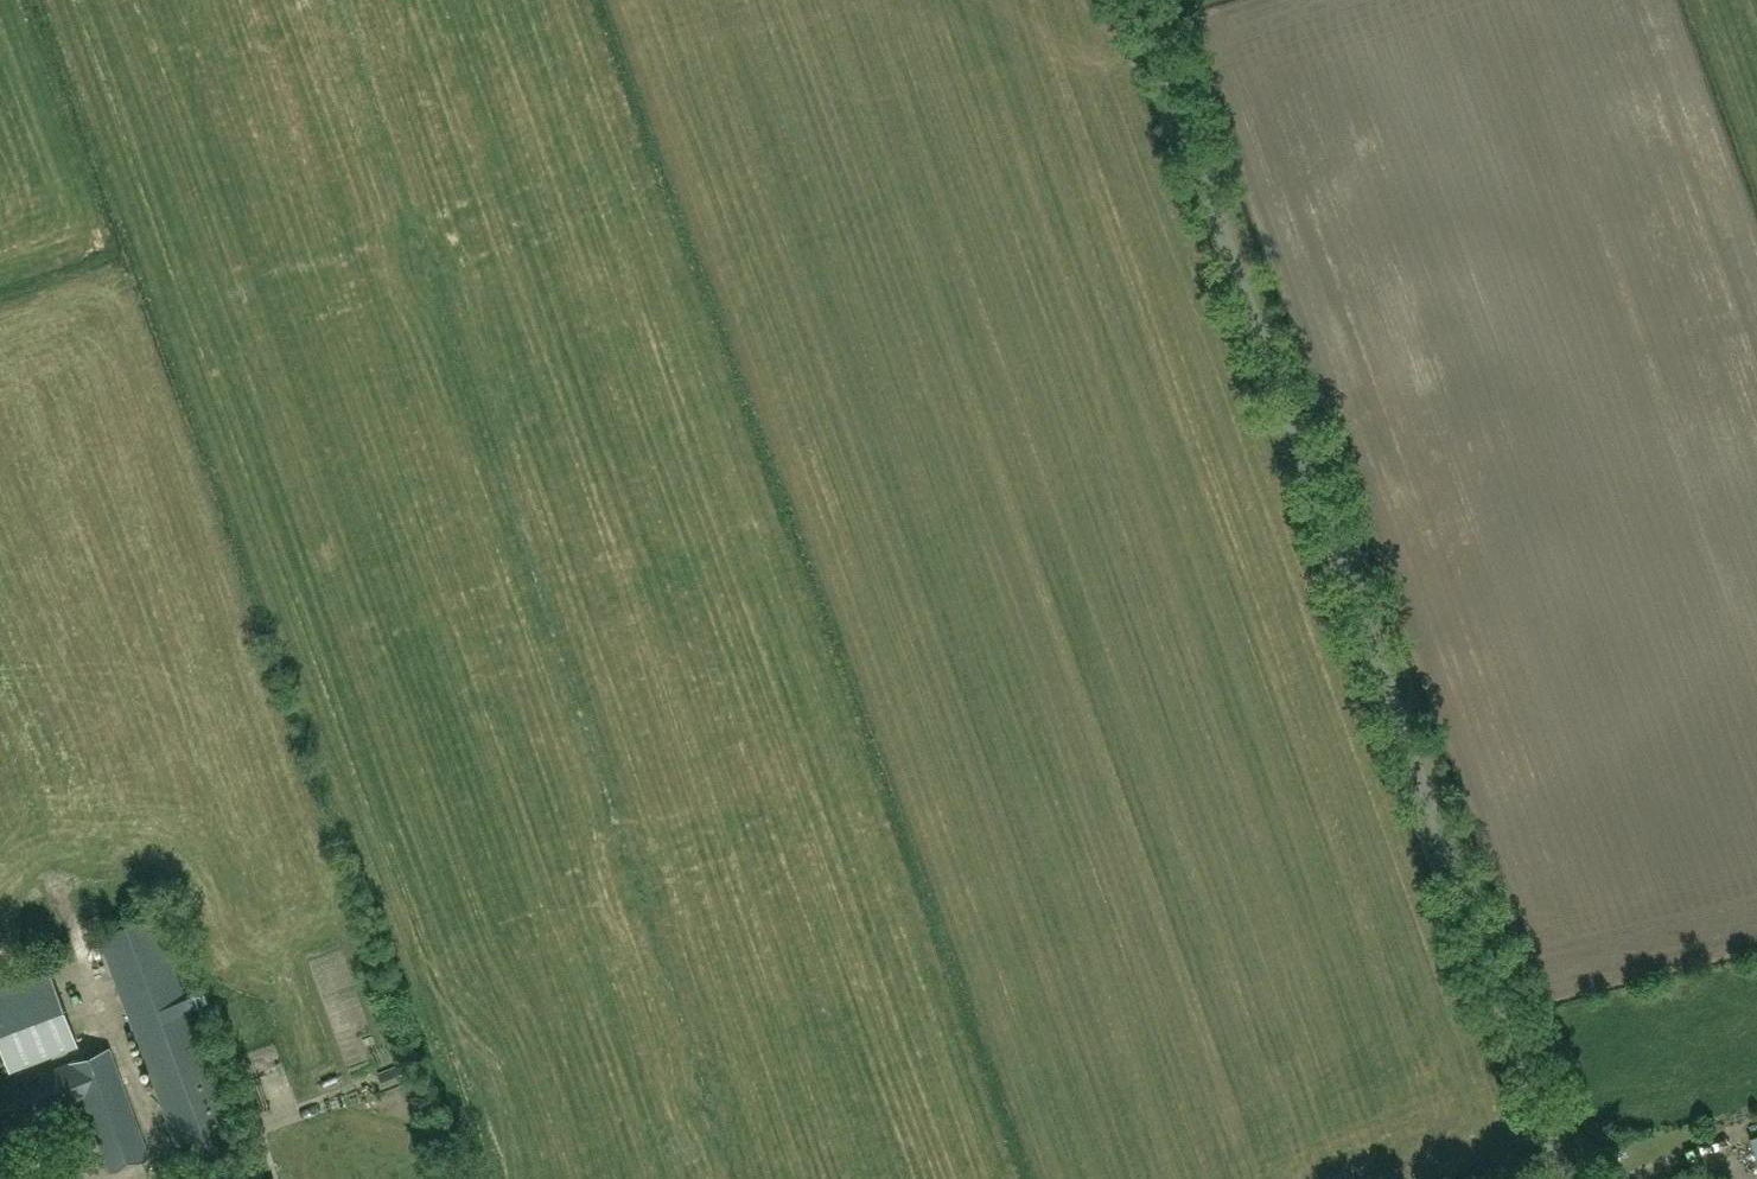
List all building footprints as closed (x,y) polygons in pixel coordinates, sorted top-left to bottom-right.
[(99,936),(177,1145),(231,1125),(153,916),(99,936)] [(0,989),(0,1047),(8,1069),(77,1045),(50,970),(0,989)] [(0,1086),(0,1133),(85,1103),(109,1170),(147,1156),(108,1047),(0,1086)] [(12,1159),(0,1164),(0,1178),(19,1178),(12,1159)]
